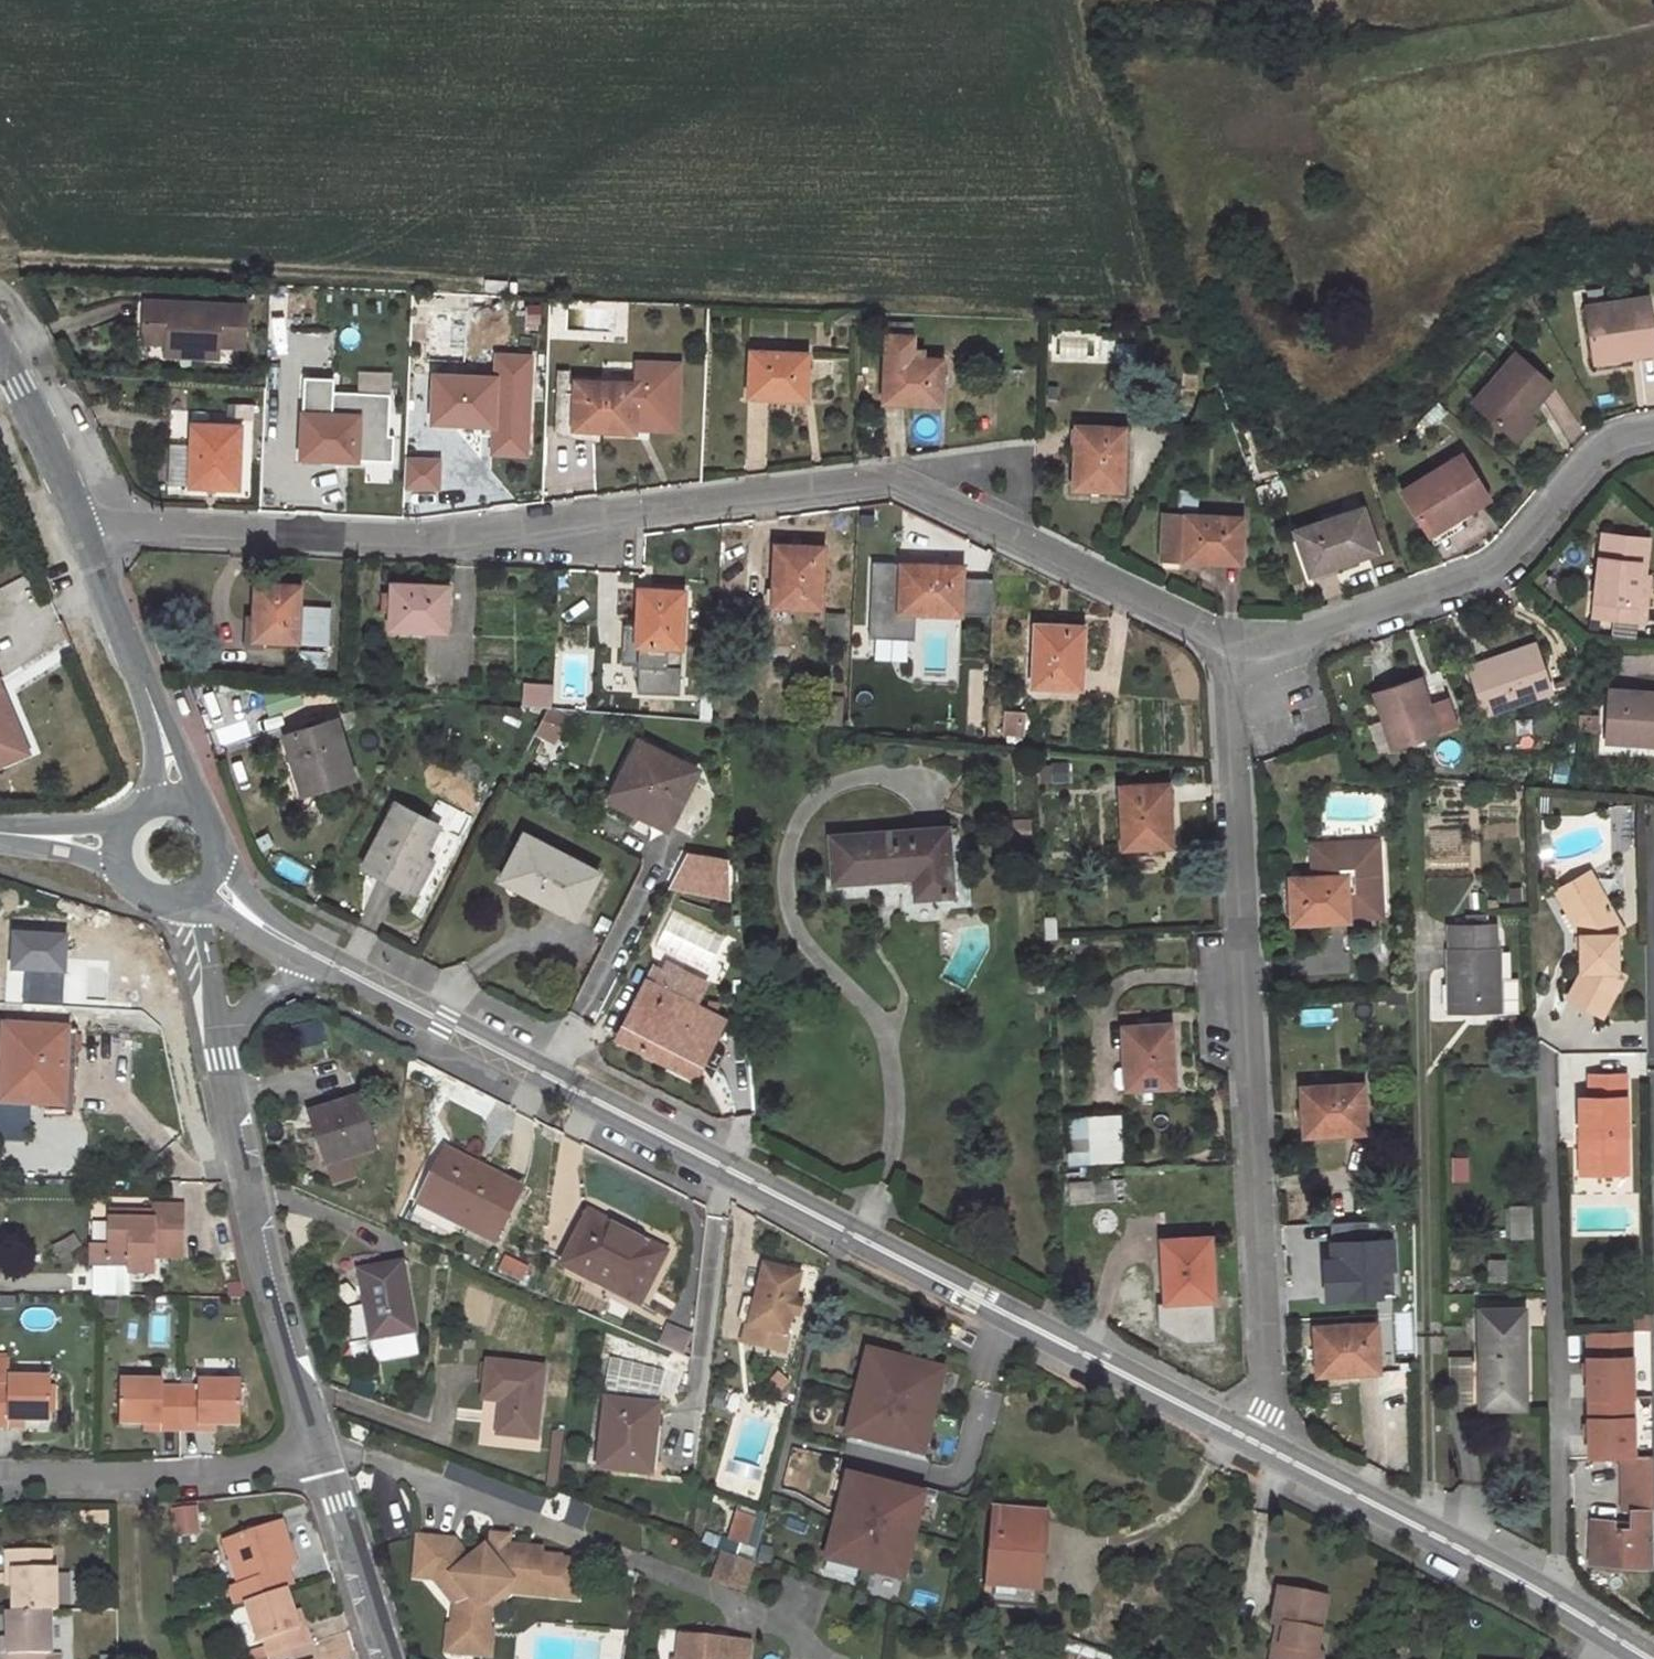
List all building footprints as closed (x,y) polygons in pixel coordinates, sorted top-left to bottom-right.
[(1586,308),(1594,368),(1634,363),(1633,357),(1653,355),(1653,332),(1649,299),(1586,308)] [(194,356),(219,357),(220,344),(245,345),(247,305),(147,301),(145,341),(169,342),(194,343),(194,356)] [(832,323),(852,323),(852,311),(832,310),(832,323)] [(574,326),(575,311),(561,311),(560,325),(574,326)] [(902,401),(940,403),(943,359),(925,358),(925,350),(915,349),(916,336),(912,335),(913,325),(892,324),(891,335),(887,335),(884,396),(903,398),(902,401)] [(168,355),(194,356),(194,343),(169,342),(168,355)] [(806,399),(808,354),(752,351),(749,396),(806,399)] [(1553,386),(1517,354),(1473,403),(1517,442),(1536,421),(1528,413),(1553,386)] [(530,457),(534,357),(498,355),(494,456),(530,457)] [(639,363),(638,384),(636,426),(677,428),(680,365),(639,363)] [(636,426),(638,384),(576,381),(575,393),(571,393),(571,369),(559,369),(556,436),(599,437),(599,429),(636,429),(636,426)] [(304,375),(301,453),(322,454),(322,456),(393,459),(394,433),(389,433),(391,392),(334,390),(334,376),(304,375)] [(452,423),(494,425),(497,378),(436,375),(433,418),(453,419),(452,423)] [(255,401),(236,400),(235,416),(254,417),(255,401)] [(167,486),(240,489),(243,426),(196,425),(195,444),(169,444),(167,486)] [(1124,489),(1127,429),(1080,427),(1079,448),(1075,448),(1074,487),(1124,489)] [(1461,455),(1402,493),(1427,531),(1456,514),(1458,518),(1489,499),(1461,455)] [(442,460),(409,458),(407,489),(440,491),(442,460)] [(1359,508),(1294,532),(1310,574),(1374,550),(1359,508)] [(1241,562),(1243,517),(1164,514),(1162,558),(1241,562)] [(1648,537),(1602,532),(1593,616),(1640,621),(1644,575),(1648,537)] [(820,606),(823,546),(776,543),(774,586),(777,586),(777,604),(820,606)] [(961,610),(963,566),(901,564),(900,611),(941,613),(941,610),(961,610)] [(1640,621),(1648,621),(1651,576),(1644,575),(1640,621)] [(970,579),(969,613),(989,614),(990,579),(970,579)] [(326,666),(329,607),(301,605),(301,585),(257,582),(255,621),(258,621),(257,638),(298,642),(297,665),(326,666)] [(447,631),(449,587),(393,584),(391,628),(447,631)] [(680,698),(684,591),(639,589),(638,624),(640,624),(638,697),(680,698)] [(1084,627),(1036,624),(1034,685),(1077,687),(1078,669),(1082,669),(1084,627)] [(927,628),(924,658),(937,660),(936,672),(945,673),(949,630),(927,628)] [(873,659),(905,657),(904,640),(871,642),(873,659)] [(1536,643),(1470,665),(1487,712),(1552,690),(1536,643)] [(1418,677),(1375,692),(1392,746),(1457,724),(1447,698),(1428,705),(1418,677)] [(703,681),(702,708),(711,708),(712,681),(703,681)] [(12,735),(1,710),(9,707),(0,684),(0,740),(12,735)] [(552,685),(526,684),(525,705),(551,707),(552,685)] [(304,794),(356,776),(326,690),(275,706),(304,794)] [(1610,692),(1607,730),(1599,730),(1598,753),(1638,756),(1639,744),(1653,745),(1653,694),(1610,692)] [(9,707),(1,710),(12,735),(0,740),(0,757),(26,746),(9,707)] [(674,814),(697,770),(639,740),(614,790),(644,805),(646,800),(674,814)] [(1123,849),(1173,846),(1170,803),(1167,803),(1167,784),(1119,787),(1123,849)] [(406,890),(439,826),(397,804),(364,868),(406,890)] [(1613,806),(1612,851),(1630,852),(1632,807),(1613,806)] [(953,894),(948,828),(832,835),(835,880),(899,876),(899,871),(914,870),(916,897),(953,894)] [(600,872),(526,833),(503,878),(538,896),(542,889),(580,909),(600,872)] [(1288,879),(1290,924),(1328,922),(1327,915),(1347,914),(1346,899),(1379,897),(1376,841),(1320,844),(1321,859),(1311,859),(1312,877),(1288,879)] [(1310,844),(1311,859),(1321,859),(1320,844),(1310,844)] [(724,857),(686,851),(672,879),(720,890),(726,885),(724,857)] [(720,890),(672,879),(670,883),(727,898),(726,885),(720,890)] [(1598,880),(1563,899),(1566,905),(1601,886),(1598,880)] [(1566,905),(1583,935),(1584,966),(1567,992),(1599,1012),(1625,974),(1619,970),(1619,933),(1625,930),(1601,886),(1566,905)] [(580,909),(542,889),(538,896),(547,901),(547,903),(576,918),(580,909)] [(1379,897),(1346,899),(1347,917),(1380,916),(1379,897)] [(1347,914),(1327,915),(1328,922),(1347,921),(1347,914)] [(1447,1012),(1500,1011),(1498,949),(1494,949),(1494,927),(1486,927),(1485,916),(1463,917),(1463,926),(1448,926),(1448,949),(1445,949),(1447,1012)] [(723,1020),(655,985),(662,972),(653,968),(625,1025),(701,1064),(723,1020)] [(1174,1087),(1171,1025),(1121,1027),(1124,1070),(1127,1070),(1128,1089),(1174,1087)] [(77,1033),(4,1029),(0,1106),(10,1107),(45,1109),(46,1100),(63,1102),(66,1050),(76,1051),(77,1033)] [(45,1116),(74,1118),(76,1051),(66,1050),(63,1102),(46,1100),(45,1109),(45,1116)] [(1586,1134),(1587,1174),(1628,1173),(1627,1073),(1589,1073),(1589,1095),(1579,1095),(1578,1134),(1586,1134)] [(1366,1129),(1365,1084),(1301,1088),(1302,1136),(1349,1133),(1349,1130),(1366,1129)] [(376,1150),(359,1098),(310,1114),(327,1166),(376,1150)] [(10,1107),(0,1106),(0,1137),(8,1138),(10,1107)] [(1122,1161),(1119,1117),(1088,1120),(1091,1164),(1122,1161)] [(495,1240),(522,1188),(447,1149),(428,1187),(466,1206),(458,1221),(495,1240)] [(1121,1179),(1070,1183),(1072,1203),(1123,1199),(1121,1179)] [(428,1187),(420,1202),(458,1221),(466,1206),(428,1187)] [(132,1297),(133,1274),(157,1275),(157,1246),(157,1233),(158,1233),(183,1234),(184,1234),(184,1204),(155,1203),(155,1211),(145,1210),(145,1220),(134,1220),(111,1219),(111,1246),(96,1246),(95,1297),(132,1297)] [(1529,1205),(1505,1206),(1507,1237),(1531,1236),(1529,1205)] [(111,1219),(134,1220),(145,1220),(145,1210),(134,1210),(111,1210),(111,1219)] [(645,1289),(663,1253),(592,1216),(566,1265),(630,1298),(637,1285),(645,1289)] [(1324,1270),(1325,1298),(1381,1296),(1379,1269),(1393,1268),(1391,1220),(1331,1223),(1333,1270),(1324,1270)] [(157,1246),(184,1247),(184,1234),(183,1234),(158,1233),(157,1233),(157,1246)] [(1214,1300),(1210,1238),(1161,1239),(1164,1303),(1168,1303),(1169,1312),(1202,1310),(1202,1301),(1214,1300)] [(414,1332),(401,1265),(398,1265),(360,1273),(372,1340),(375,1339),(378,1355),(385,1359),(410,1355),(414,1348),(411,1332),(414,1332)] [(785,1334),(801,1277),(765,1267),(750,1325),(785,1334)] [(1379,1269),(1381,1296),(1394,1295),(1393,1268),(1379,1269)] [(630,1298),(638,1302),(645,1289),(637,1285),(630,1298)] [(352,1342),(364,1340),(358,1309),(346,1311),(352,1342)] [(1525,1408),(1524,1310),(1478,1311),(1479,1408),(1525,1408)] [(1378,1369),(1377,1324),(1314,1328),(1317,1376),(1360,1375),(1360,1370),(1378,1369)] [(683,1352),(688,1337),(663,1329),(658,1344),(683,1352)] [(1630,1329),(1585,1330),(1588,1456),(1633,1455),(1630,1329)] [(858,1350),(841,1445),(925,1460),(942,1365),(858,1350)] [(535,1437),(543,1367),(488,1362),(484,1399),(504,1401),(503,1409),(500,1409),(498,1433),(535,1437)] [(49,1422),(49,1381),(7,1380),(7,1387),(0,1387),(0,1429),(8,1429),(8,1422),(49,1422)] [(120,1426),(159,1426),(159,1432),(182,1432),(182,1391),(161,1391),(160,1385),(120,1386),(120,1426)] [(199,1428),(239,1427),(239,1386),(198,1386),(198,1391),(182,1391),(182,1432),(199,1432),(199,1428)] [(650,1406),(607,1402),(601,1467),(650,1473),(654,1438),(647,1437),(650,1406)] [(479,1404),(479,1441),(493,1441),(493,1404),(479,1404)] [(839,1473),(820,1564),(904,1581),(923,1491),(839,1473)] [(1592,1520),(1591,1564),(1653,1568),(1653,1499),(1653,1483),(1627,1484),(1627,1511),(1631,1511),(1631,1520),(1592,1520)] [(170,1509),(173,1536),(198,1534),(195,1506),(170,1509)] [(748,1547),(756,1519),(736,1513),(728,1541),(748,1547)] [(1036,1609),(1045,1522),(999,1518),(991,1605),(1036,1609)] [(223,1543),(238,1586),(226,1590),(233,1608),(244,1604),(284,1590),(292,1588),(284,1567),(296,1561),(282,1523),(223,1543)] [(454,1540),(418,1537),(414,1577),(433,1579),(454,1604),(452,1624),(448,1624),(445,1651),(490,1656),(493,1628),(476,1627),(479,1599),(486,1600),(504,1586),(504,1578),(558,1584),(557,1592),(561,1597),(575,1599),(579,1560),(562,1559),(562,1556),(540,1554),(540,1548),(484,1543),(484,1547),(469,1559),(454,1540)] [(12,1571),(13,1615),(50,1614),(57,1614),(55,1571),(50,1571),(49,1553),(6,1554),(7,1572),(12,1571)] [(718,1576),(744,1585),(751,1563),(725,1553),(718,1576)] [(1326,1596),(1280,1588),(1274,1622),(1278,1623),(1285,1625),(1283,1645),(1275,1643),(1272,1658),(1322,1658),(1323,1650),(1317,1649),(1326,1596)] [(298,1631),(284,1590),(244,1604),(258,1645),(264,1643),(269,1658),(310,1645),(304,1629),(298,1631)] [(9,1655),(2,1655),(2,1658),(44,1658),(44,1655),(51,1655),(50,1614),(13,1615),(7,1615),(9,1655)] [(61,1616),(51,1616),(51,1652),(60,1652),(61,1616)] [(1278,1623),(1275,1643),(1283,1645),(1285,1625),(1278,1623)] [(678,1636),(677,1658),(748,1658),(749,1644),(729,1643),(729,1639),(678,1636)] [(1113,1656),(1067,1640),(1060,1658),(1112,1658),(1113,1656)] [(310,1645),(269,1658),(270,1658),(315,1658),(310,1645)]
